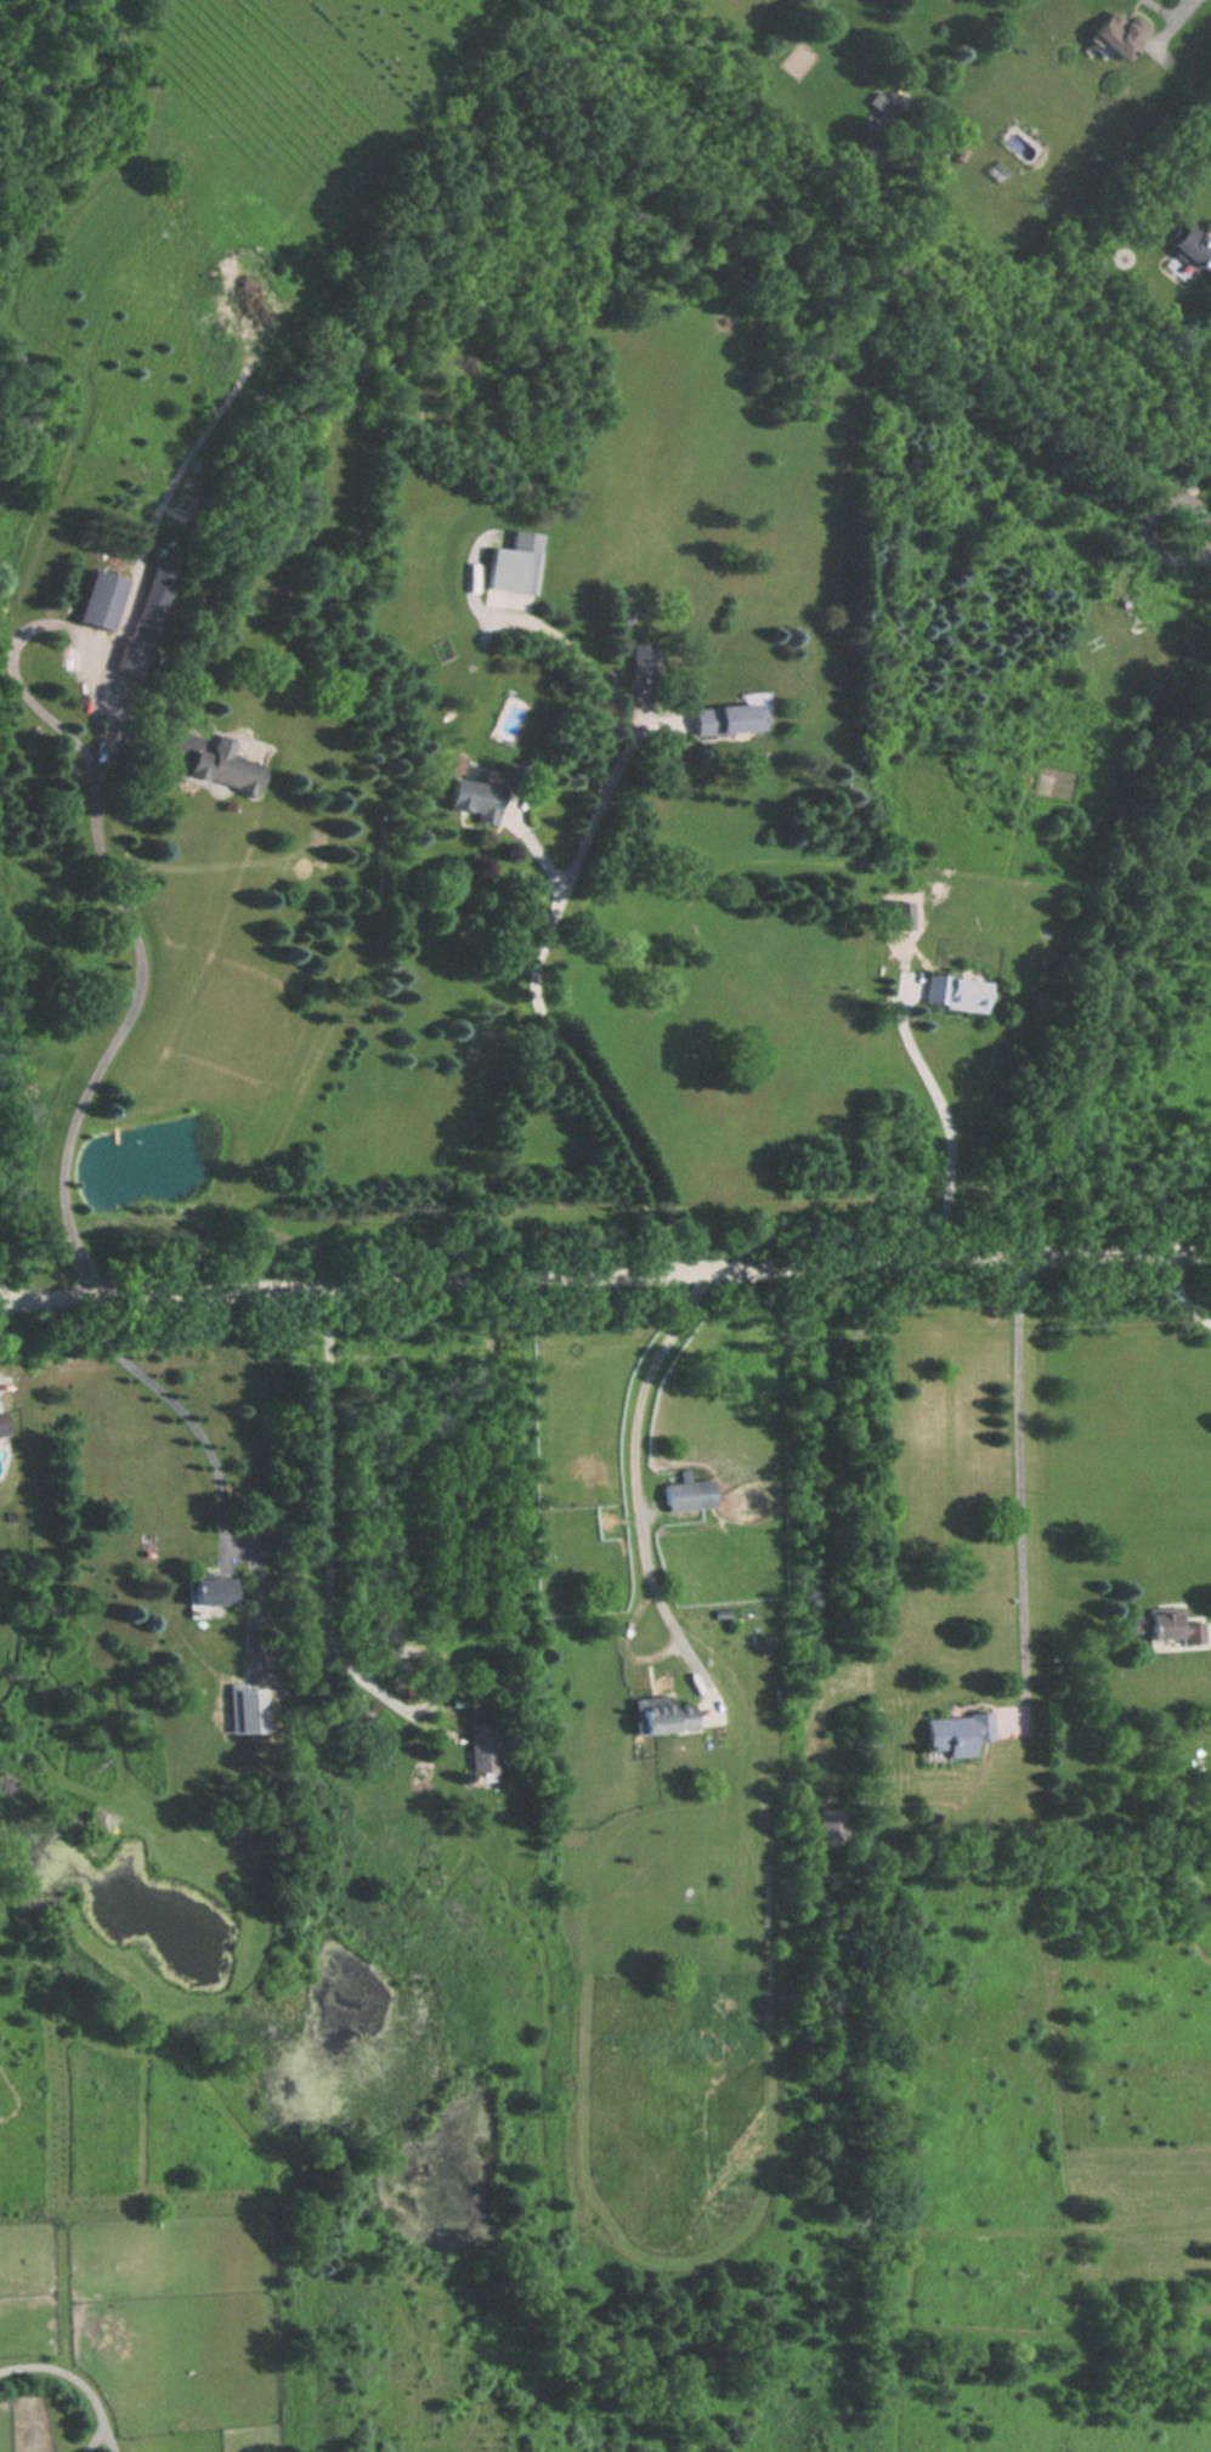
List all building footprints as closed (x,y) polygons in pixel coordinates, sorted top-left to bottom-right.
[(1119,63),(1150,30),(1119,0),(1087,34),(1119,63)] [(867,101),(884,115),(893,106),(876,91),(867,101)] [(1189,219),(1168,236),(1209,282),(1210,280),(1210,243),(1189,219)] [(533,593),(536,550),(509,550),(508,593),(533,593)] [(118,670),(142,678),(174,567),(149,560),(118,670)] [(109,630),(125,579),(91,568),(75,621),(109,630)] [(632,644),(632,674),(653,674),(653,644),(632,644)] [(490,735),(508,744),(530,707),(511,696),(490,735)] [(694,707),(696,735),(764,731),(762,702),(694,707)] [(253,765),(200,751),(191,782),(243,797),(253,765)] [(472,822),(497,825),(500,783),(449,778),(447,810),(474,812),(472,822)] [(984,1012),(988,980),(927,974),(923,1006),(984,1012)] [(712,1478),(689,1480),(687,1471),(680,1471),(681,1483),(664,1483),(667,1511),(714,1507),(712,1478)] [(233,1586),(219,1586),(219,1573),(189,1573),(189,1603),(233,1603),(233,1586)] [(1147,1643),(1201,1641),(1200,1612),(1128,1615),(1130,1633),(1145,1633),(1147,1643)] [(695,1728),(692,1704),(670,1706),(669,1695),(632,1699),(635,1734),(695,1728)] [(470,1714),(470,1772),(492,1772),(491,1712),(470,1714)] [(924,1717),(926,1760),(973,1757),(972,1742),(989,1740),(989,1715),(924,1717)] [(817,1842),(843,1842),(843,1810),(817,1810),(817,1842)]
